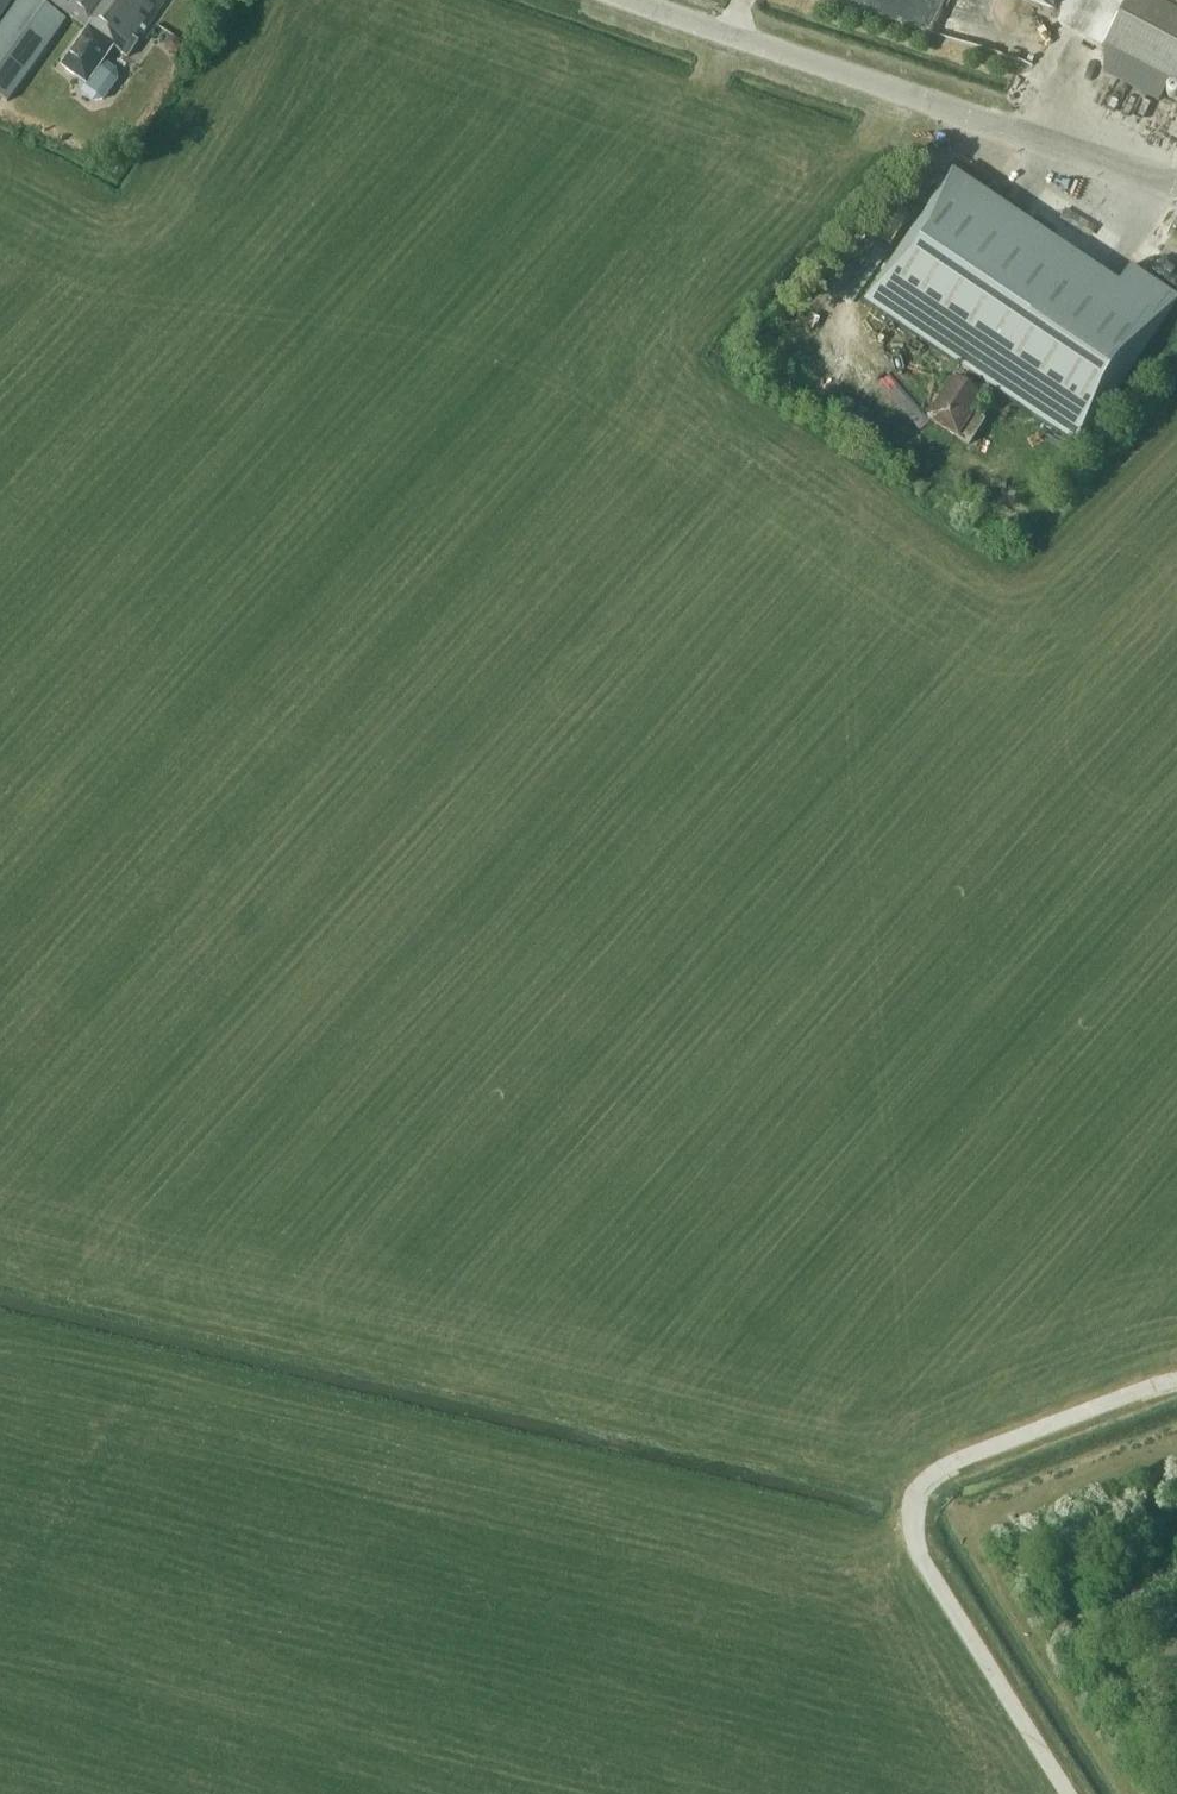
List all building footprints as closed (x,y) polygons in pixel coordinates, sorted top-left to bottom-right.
[(66,21),(37,0),(20,0),(0,29),(0,99),(8,104),(66,21)] [(15,0),(0,0),(0,21),(15,0)] [(81,81),(79,84),(80,95),(92,104),(103,101),(118,81),(116,70),(104,61),(113,48),(127,58),(166,0),(45,0),(88,30),(62,67),(81,81)] [(1162,0),(1126,0),(1103,44),(1103,73),(1158,103),(1170,80),(1176,83),(1176,8),(1162,0)] [(1079,448),(1176,304),(1176,299),(1132,269),(1120,286),(955,175),(867,305),(1079,448)] [(973,414),(989,387),(961,369),(928,419),(969,445),(984,421),(973,414)]
